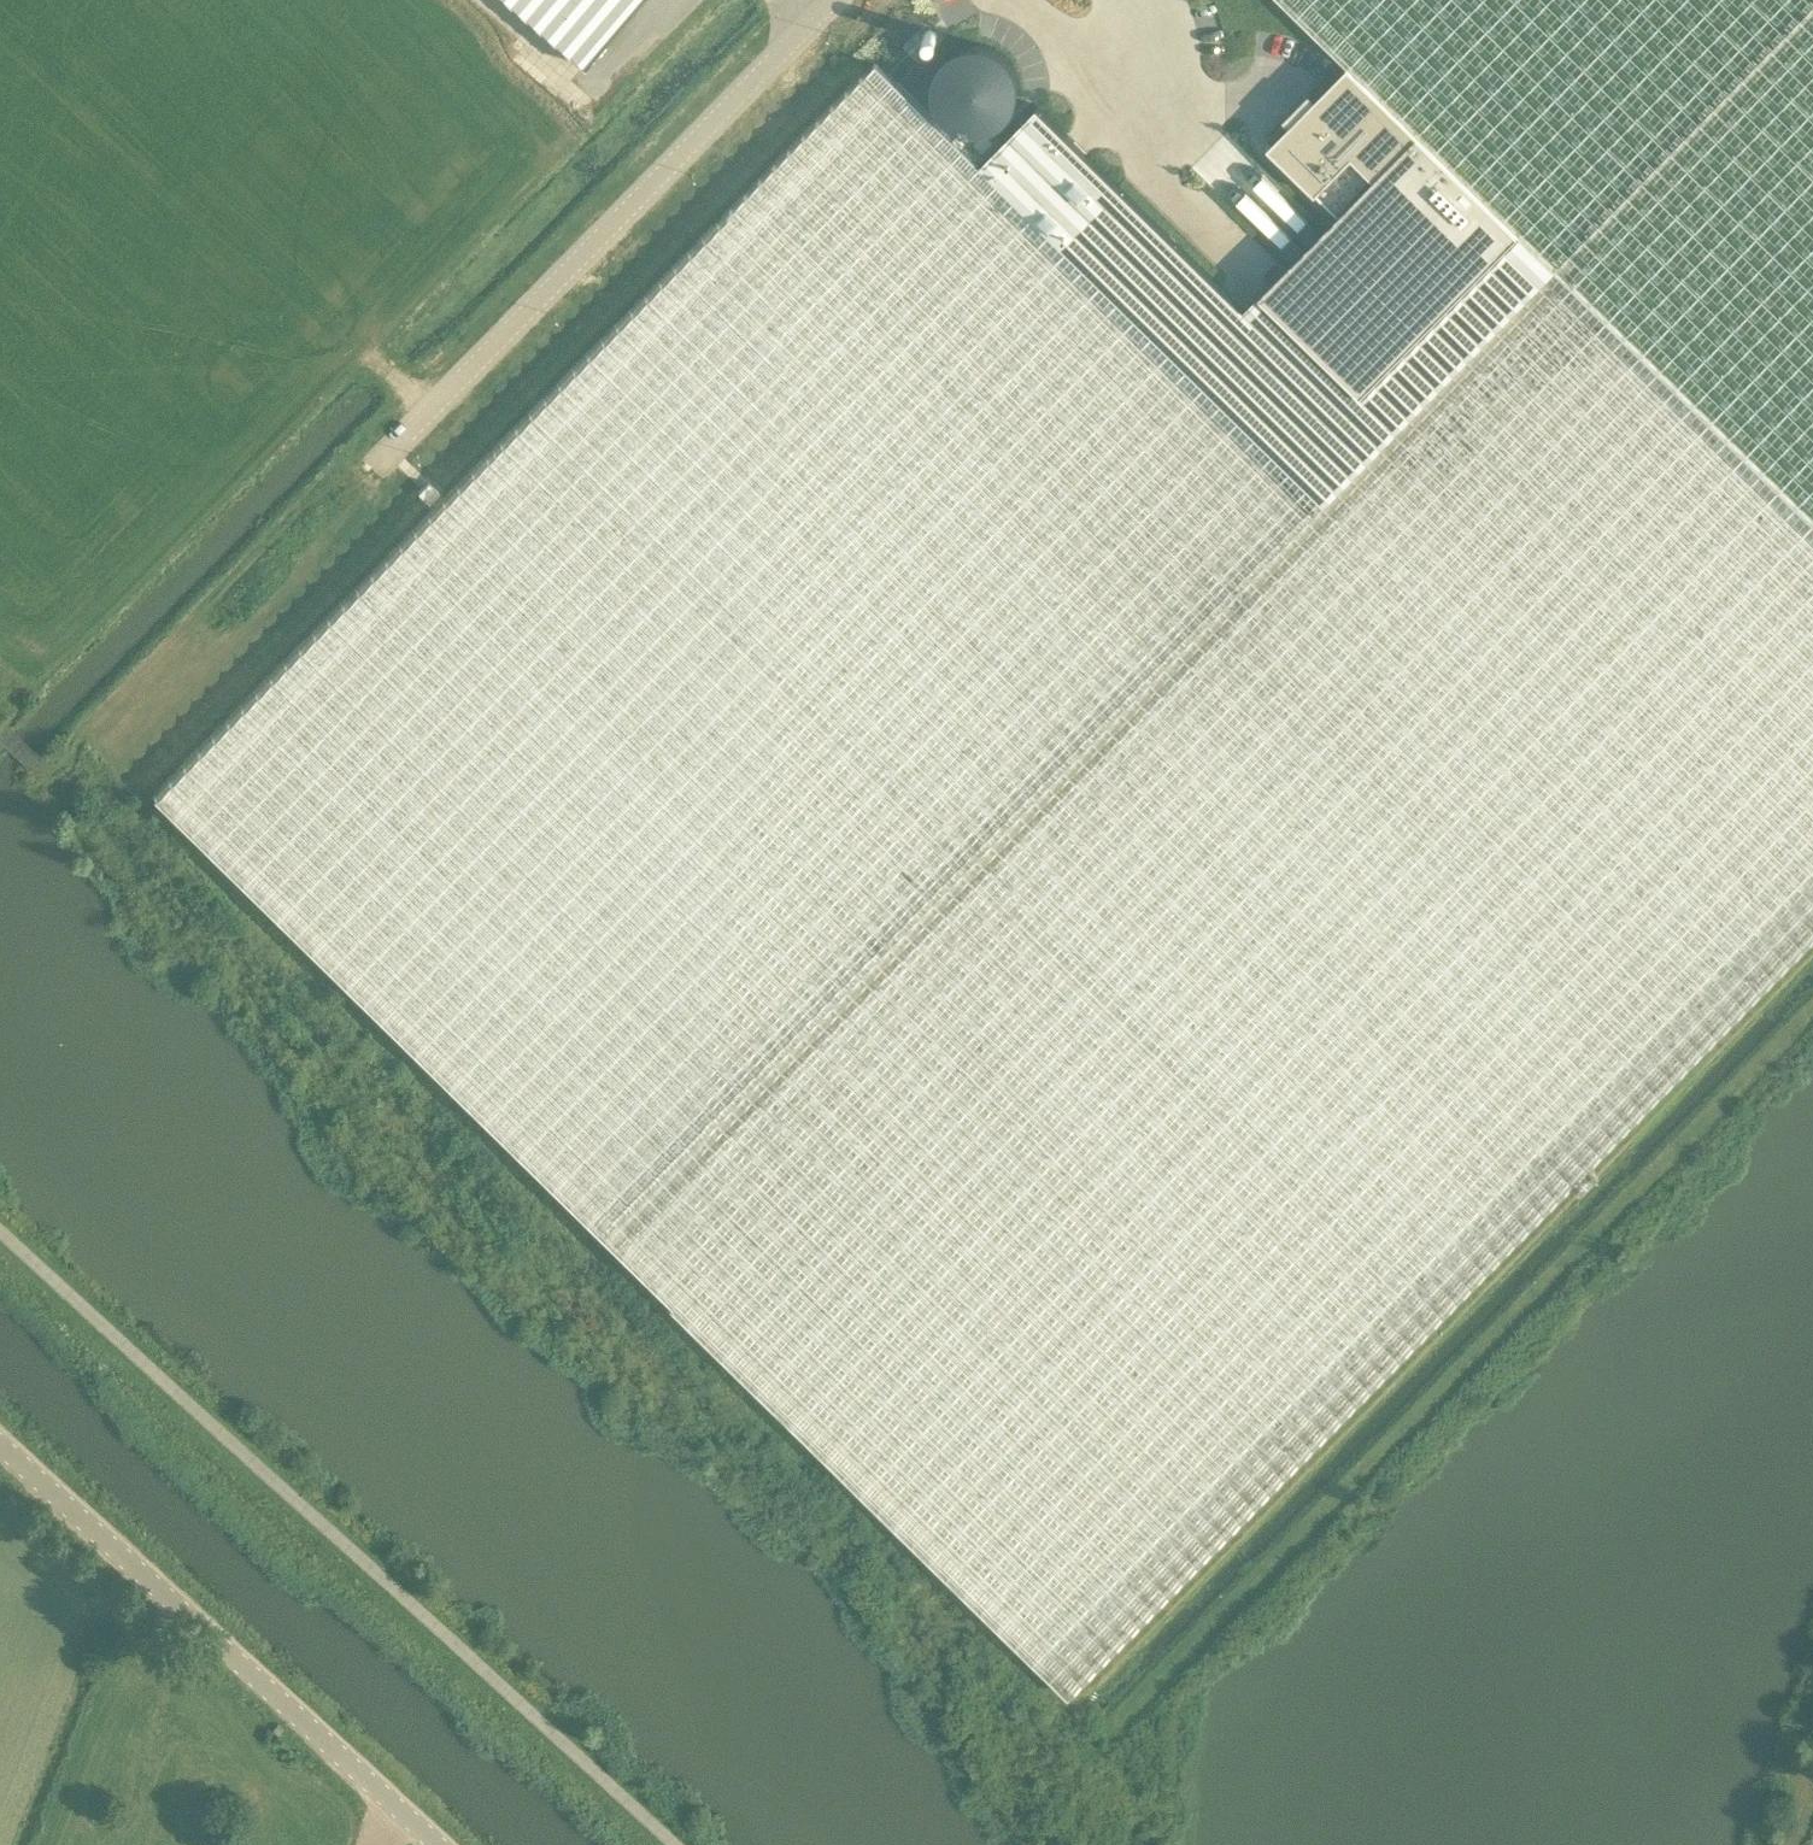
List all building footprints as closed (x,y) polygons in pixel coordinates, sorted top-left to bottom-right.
[(158,798),(1071,1691),(1812,933),(1812,0),(1286,0),(1419,130),(1245,308),(1090,156),(1032,215),(877,63),(158,798)] [(1415,131),(1346,64),(1267,144),(1336,212),(1415,131)]
